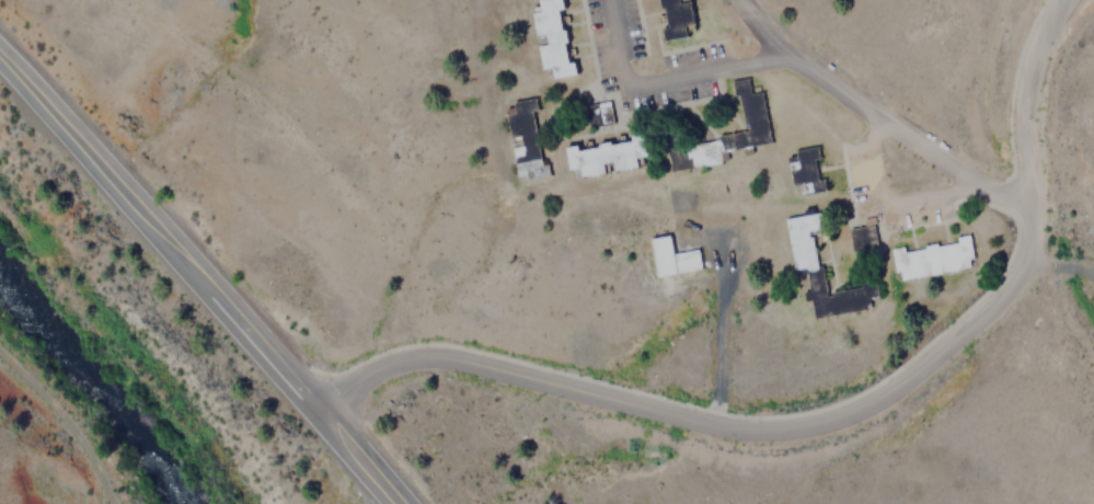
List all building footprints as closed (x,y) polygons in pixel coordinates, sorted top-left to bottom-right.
[(574,76),(561,0),(532,0),(545,81),(574,76)] [(687,30),(693,27),(689,0),(662,0),(668,41),(688,37),(687,30)] [(770,145),(762,92),(750,93),(748,80),(735,81),(742,134),(667,145),(671,172),(722,164),(721,152),(770,145)] [(517,181),(550,177),(549,164),(542,164),(536,102),(508,104),(517,181)] [(611,104),(587,106),(589,127),(612,125),(611,104)] [(640,169),(638,160),(648,158),(645,137),(568,151),(572,172),(581,170),(583,179),(640,169)] [(824,179),(819,179),(815,148),(787,151),(794,196),(826,192),(824,179)] [(816,320),(873,309),(872,301),(880,299),(877,283),(827,293),(814,231),(827,229),(822,210),(785,218),(797,275),(806,273),(816,320)] [(850,251),(876,248),(873,218),(863,219),(864,228),(848,229),(850,251)] [(676,253),(672,236),(654,239),(660,277),(703,271),(700,250),(676,253)] [(899,282),(975,268),(970,238),(894,252),(899,282)]
